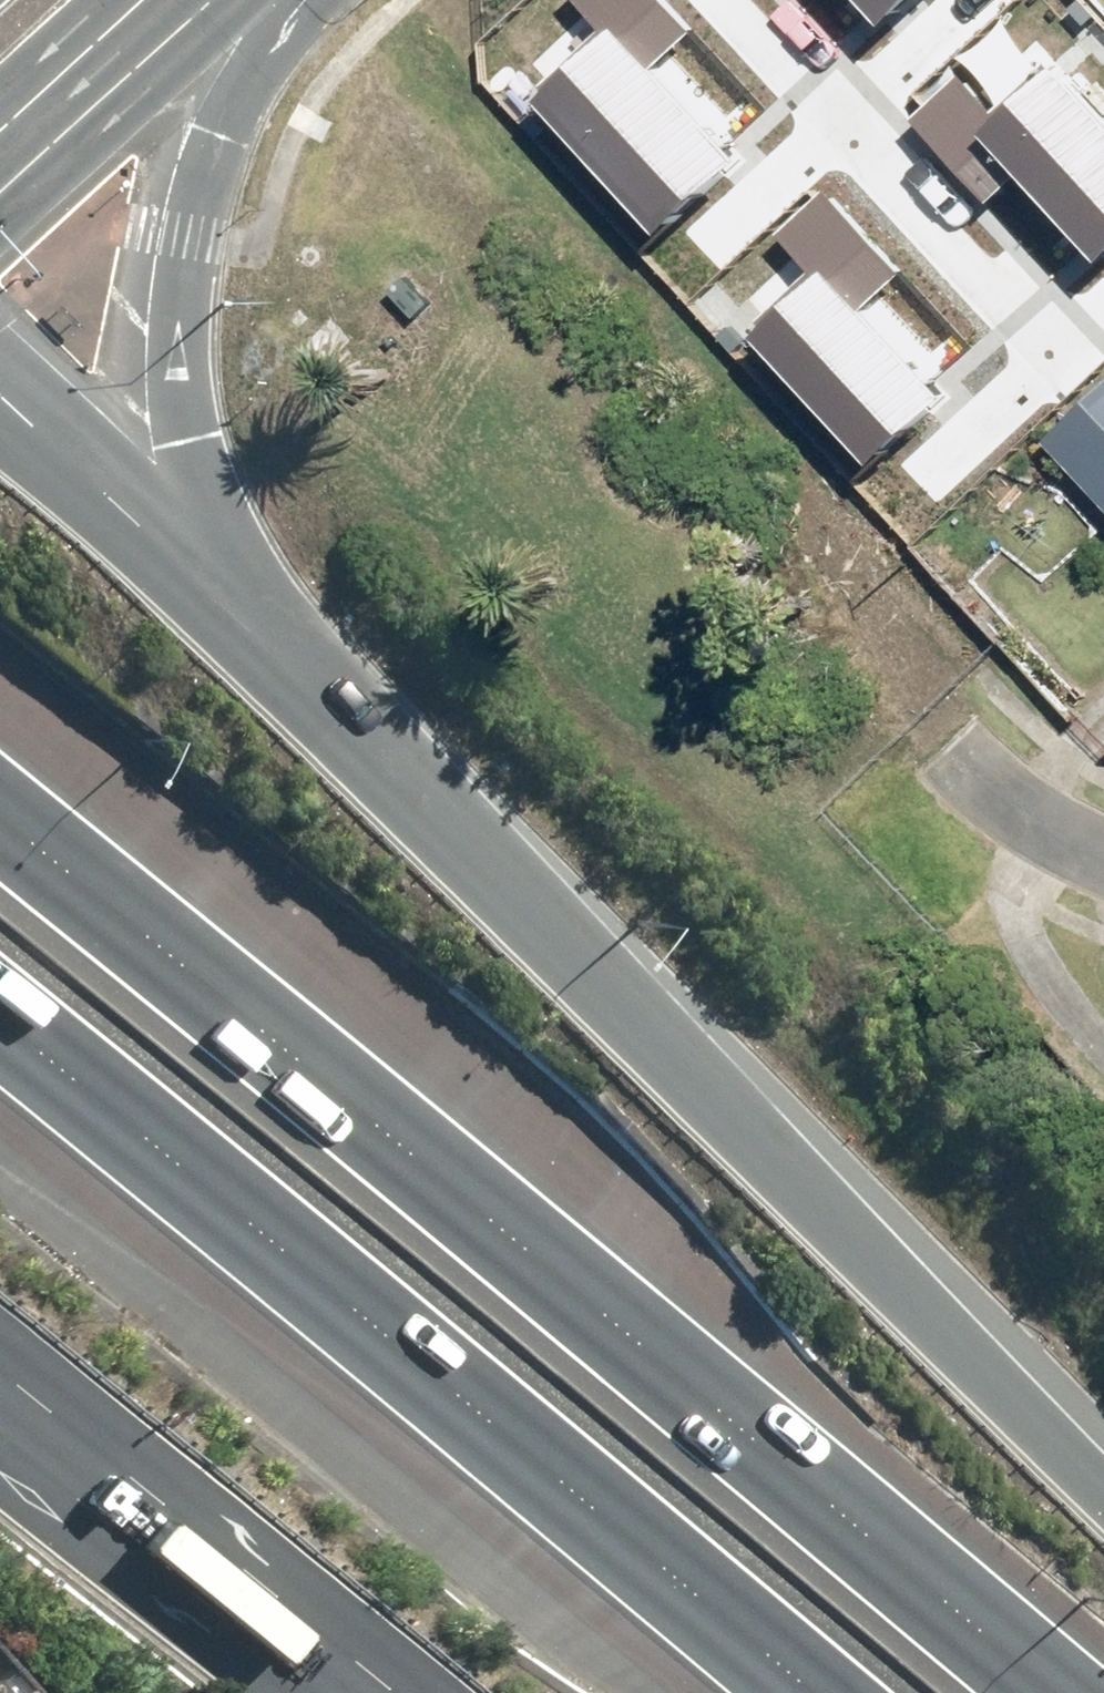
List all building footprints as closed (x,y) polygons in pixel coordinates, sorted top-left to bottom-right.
[(553,91),(674,218),(750,146),(666,58),(707,19),(689,0),(576,0),(611,36),(553,91)] [(906,12),(919,0),(895,0),(906,12)] [(1073,39),(1015,94),(972,48),(913,104),(993,189),(1035,150),(1103,222),(1103,71),(1073,39)] [(818,282),(760,336),(881,464),(957,392),(873,304),(915,265),(834,180),(775,236),(818,282)] [(1103,489),(1103,391),(1055,435),(1103,489)]
